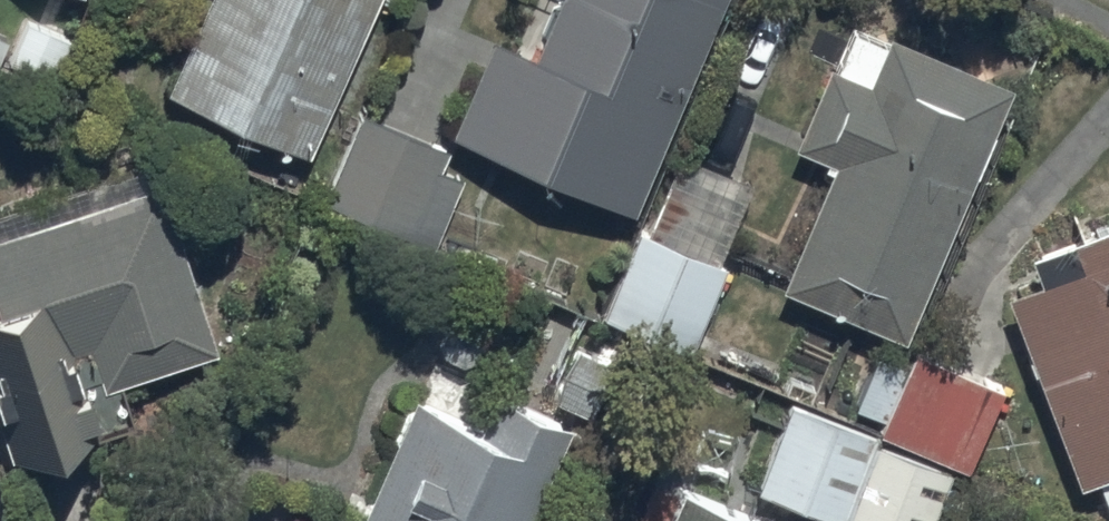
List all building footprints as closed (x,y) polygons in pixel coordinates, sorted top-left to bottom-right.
[(312,163),(385,0),(215,0),(170,100),(312,163)] [(637,221),(731,0),(565,0),(537,65),(495,47),(454,144),(637,221)] [(76,43),(30,23),(10,67),(56,87),(76,43)] [(839,173),(785,296),(908,348),(1015,98),(894,46),(874,92),(833,75),(798,156),(839,173)] [(453,156),(366,120),(330,207),(438,252),(466,185),(444,176),(453,156)] [(220,360),(164,193),(0,247),(0,422),(15,467),(101,438),(75,361),(93,355),(107,397),(220,360)] [(1084,497),(1108,487),(1108,238),(1034,267),(1044,292),(1010,305),(1084,497)] [(643,240),(607,323),(693,360),(729,276),(643,240)] [(919,361),(885,439),(972,477),(1006,399),(919,361)] [(576,435),(501,403),(485,437),(421,409),(371,520),(538,520),(576,435)] [(821,520),(847,520),(877,443),(794,412),(761,498),(821,520)] [(855,520),(940,520),(955,480),(881,452),(855,520)] [(688,501),(679,520),(737,520),(688,501)]
